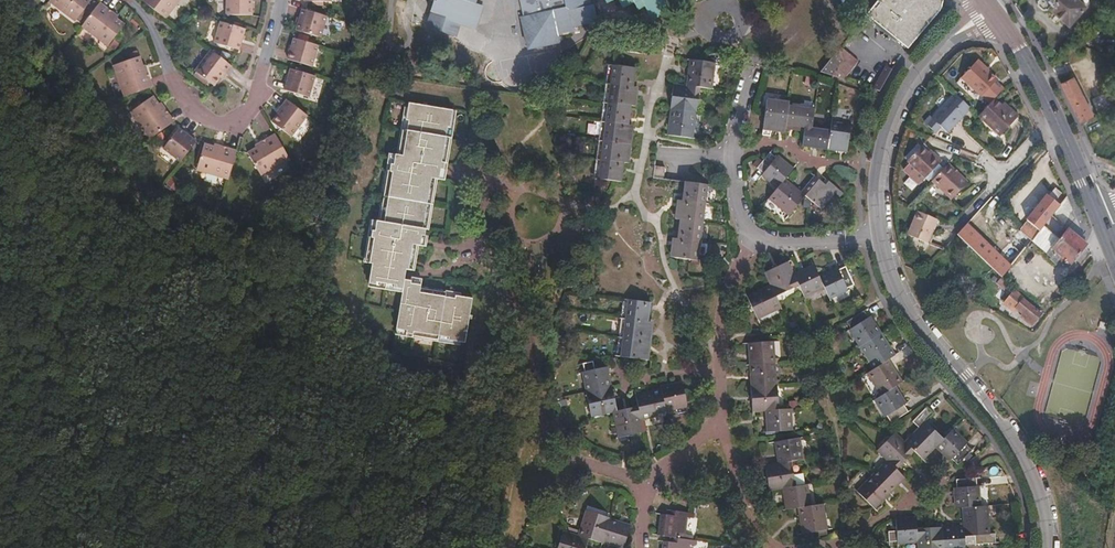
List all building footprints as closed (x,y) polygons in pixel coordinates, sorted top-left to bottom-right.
[(86,0),(45,0),(44,1),(69,22),(86,0)] [(175,0),(137,0),(136,1),(160,20),(175,0)] [(221,15),(247,15),(247,0),(221,0),(221,15)] [(427,10),(451,17),(450,22),(471,28),(479,3),(470,1),(470,0),(429,0),(427,10)] [(520,14),(518,15),(525,47),(556,41),(555,33),(572,30),(571,25),(595,20),(592,3),(588,3),(587,0),(517,0),(520,14)] [(642,4),(649,16),(667,7),(664,0),(641,0),(642,4)] [(943,0),(877,0),(866,14),(872,18),(877,13),(898,29),(892,36),(907,48),(940,8),(943,0)] [(1068,25),(1084,5),(1079,0),(1036,0),(1037,5),(1042,10),(1046,10),(1048,8),(1068,25)] [(118,25),(107,17),(109,14),(94,4),(75,28),(101,47),(118,25)] [(318,38),(324,18),(299,10),(293,31),(318,38)] [(898,29),(877,13),(872,18),(892,36),(898,29)] [(232,50),(238,30),(213,22),(207,42),(232,50)] [(170,42),(177,33),(171,29),(165,37),(170,42)] [(309,67),(315,47),(289,40),(283,60),(309,67)] [(866,59),(845,42),(824,69),(851,78),(866,59)] [(220,76),(227,67),(205,50),(190,70),(209,84),(218,74),(220,76)] [(138,70),(134,56),(109,64),(119,97),(146,88),(140,69),(138,70)] [(967,75),(981,59),(978,56),(964,72),(967,75)] [(673,79),(666,133),(692,136),(700,84),(711,85),(715,60),(689,57),(685,81),(673,79)] [(880,88),(889,71),(893,64),(886,60),(872,85),(880,88)] [(595,177),(619,179),(621,161),(627,161),(632,122),(627,122),(629,104),(635,104),(637,83),(632,83),(634,64),(612,61),(595,177)] [(1003,88),(995,81),(997,79),(984,68),(985,67),(980,62),(964,80),(990,103),(994,98),(1003,88)] [(304,98),(310,78),(286,71),(281,91),(304,98)] [(1085,100),(1072,76),(1059,83),(1075,113),(1079,121),(1092,114),(1086,102),(1085,103),(1084,101),(1085,100)] [(947,133),(970,108),(954,94),(931,120),(930,119),(925,125),(935,133),(940,127),(947,133)] [(168,124),(156,106),(154,108),(146,97),(124,113),(143,141),(168,124)] [(801,124),(811,125),(812,108),(786,105),(787,100),(763,98),(759,132),(767,133),(768,128),(783,130),(784,123),(801,124)] [(1016,118),(1001,105),(994,98),(990,103),(978,116),(1000,136),(1016,118)] [(384,326),(453,341),(462,295),(410,285),(412,277),(395,274),(396,265),(402,266),(407,240),(414,241),(429,174),(437,175),(451,107),(407,99),(396,147),(387,146),(373,214),(367,214),(357,257),(363,258),(359,278),(392,285),(384,326)] [(286,139),(302,117),(281,102),(275,110),(277,111),(267,123),(286,139)] [(1019,115),(1004,102),(1001,105),(1016,118),(1019,115)] [(930,117),(937,108),(934,105),(927,113),(930,117)] [(811,125),(801,124),(799,145),(845,150),(847,131),(849,117),(839,116),(839,120),(835,119),(829,119),(828,127),(811,125)] [(187,117),(179,125),(189,134),(196,126),(187,117)] [(175,163),(191,143),(171,129),(156,149),(175,163)] [(285,163),(270,137),(255,145),(256,148),(243,156),(256,180),(285,163)] [(222,181),(231,152),(213,147),(212,148),(198,144),(190,171),(222,181)] [(935,165),(924,154),(918,148),(903,164),(906,166),(921,180),(935,165)] [(773,186),(782,177),(789,168),(775,155),(772,153),(767,149),(754,165),(760,170),(757,172),(773,186)] [(938,161),(927,151),(924,154),(935,165),(938,161)] [(653,162),(652,175),(663,176),(665,163),(653,162)] [(938,163),(928,173),(932,177),(942,167),(938,163)] [(947,201),(964,183),(945,165),(929,183),(947,201)] [(915,187),(921,180),(906,166),(900,173),(915,187)] [(799,191),(803,195),(819,209),(835,191),(839,194),(842,190),(828,178),(825,182),(814,173),(799,191)] [(782,177),(773,186),(765,196),(786,214),(803,195),(799,191),(782,177)] [(670,235),(667,255),(695,259),(706,181),(683,178),(681,197),(676,197),(673,216),(678,217),(675,236),(670,235)] [(1039,230),(1065,197),(1052,187),(1026,219),(1029,221),(1039,230)] [(927,216),(927,215),(914,210),(904,236),(915,240),(927,216)] [(926,243),(936,220),(927,216),(917,239),(926,243)] [(1039,230),(1029,221),(1024,227),(1035,235),(1039,230)] [(1005,260),(966,224),(957,234),(1000,275),(1002,276),(1031,240),(1021,231),(1015,238),(1019,242),(1005,260)] [(1035,235),(1024,227),(1021,231),(1031,240),(1035,235)] [(1070,264),(1086,243),(1067,228),(1047,254),(1049,256),(1047,258),(1055,264),(1061,257),(1070,264)] [(768,285),(774,299),(798,288),(791,273),(786,261),(762,272),(768,285)] [(791,273),(798,288),(803,299),(822,291),(815,275),(811,265),(791,273)] [(815,275),(822,291),(826,301),(846,292),(844,288),(852,285),(844,267),(836,270),(834,267),(815,275)] [(1001,285),(1006,280),(1002,276),(1000,275),(995,281),(1001,285)] [(1014,287),(1006,280),(1001,285),(1009,293),(1014,287)] [(774,299),(768,285),(743,295),(754,321),(779,310),(774,299)] [(1039,313),(1023,299),(1024,296),(1014,287),(1009,293),(1003,300),(1011,307),(1014,304),(1021,311),(1019,314),(1029,324),(1039,313)] [(625,296),(618,354),(647,358),(651,320),(646,319),(648,299),(625,296)] [(884,415),(888,422),(906,412),(901,404),(904,402),(894,385),(900,381),(888,358),(892,354),(869,313),(865,315),(861,309),(843,320),(847,327),(846,328),(869,368),(863,372),(876,394),(870,398),(881,417),(884,415)] [(763,410),(763,430),(788,429),(787,408),(777,408),(776,382),(774,382),(772,340),(747,341),(749,384),(747,384),(749,410),(763,410)] [(688,406),(684,381),(662,385),(663,389),(637,393),(639,406),(618,410),(611,365),(596,367),(595,359),(584,361),(585,369),(583,369),(591,415),(614,411),(616,422),(619,436),(643,432),(643,430),(642,417),(668,413),(668,409),(688,406)] [(853,489),(871,508),(902,477),(893,467),(911,449),(920,458),(932,446),(947,460),(950,459),(955,464),(969,449),(965,445),(965,441),(950,427),(940,437),(923,421),(932,413),(925,406),(909,422),(915,428),(902,440),(892,430),(873,449),(883,459),(853,489)] [(797,532),(822,530),(819,504),(805,505),(803,484),(790,485),(788,461),(800,460),(798,439),(774,440),(775,462),(762,464),(763,488),(779,488),(781,508),(794,508),(797,532)] [(913,547),(961,547),(961,537),(970,536),(971,546),(993,544),(992,534),(989,534),(986,506),(977,507),(975,486),(972,486),(971,479),(952,480),(952,488),(949,489),(952,510),(957,510),(958,526),(911,530),(910,516),(890,517),(891,530),(884,530),(885,543),(912,541),(913,547)] [(588,536),(602,541),(603,539),(611,519),(612,517),(585,509),(578,532),(563,528),(557,547),(584,547),(588,536)] [(689,546),(694,546),(695,539),(684,538),(686,519),(693,519),(693,513),(675,510),(675,515),(659,513),(657,534),(676,537),(676,542),(662,541),(661,547),(689,547),(689,546)] [(623,545),(630,525),(611,519),(603,539),(623,545)]
